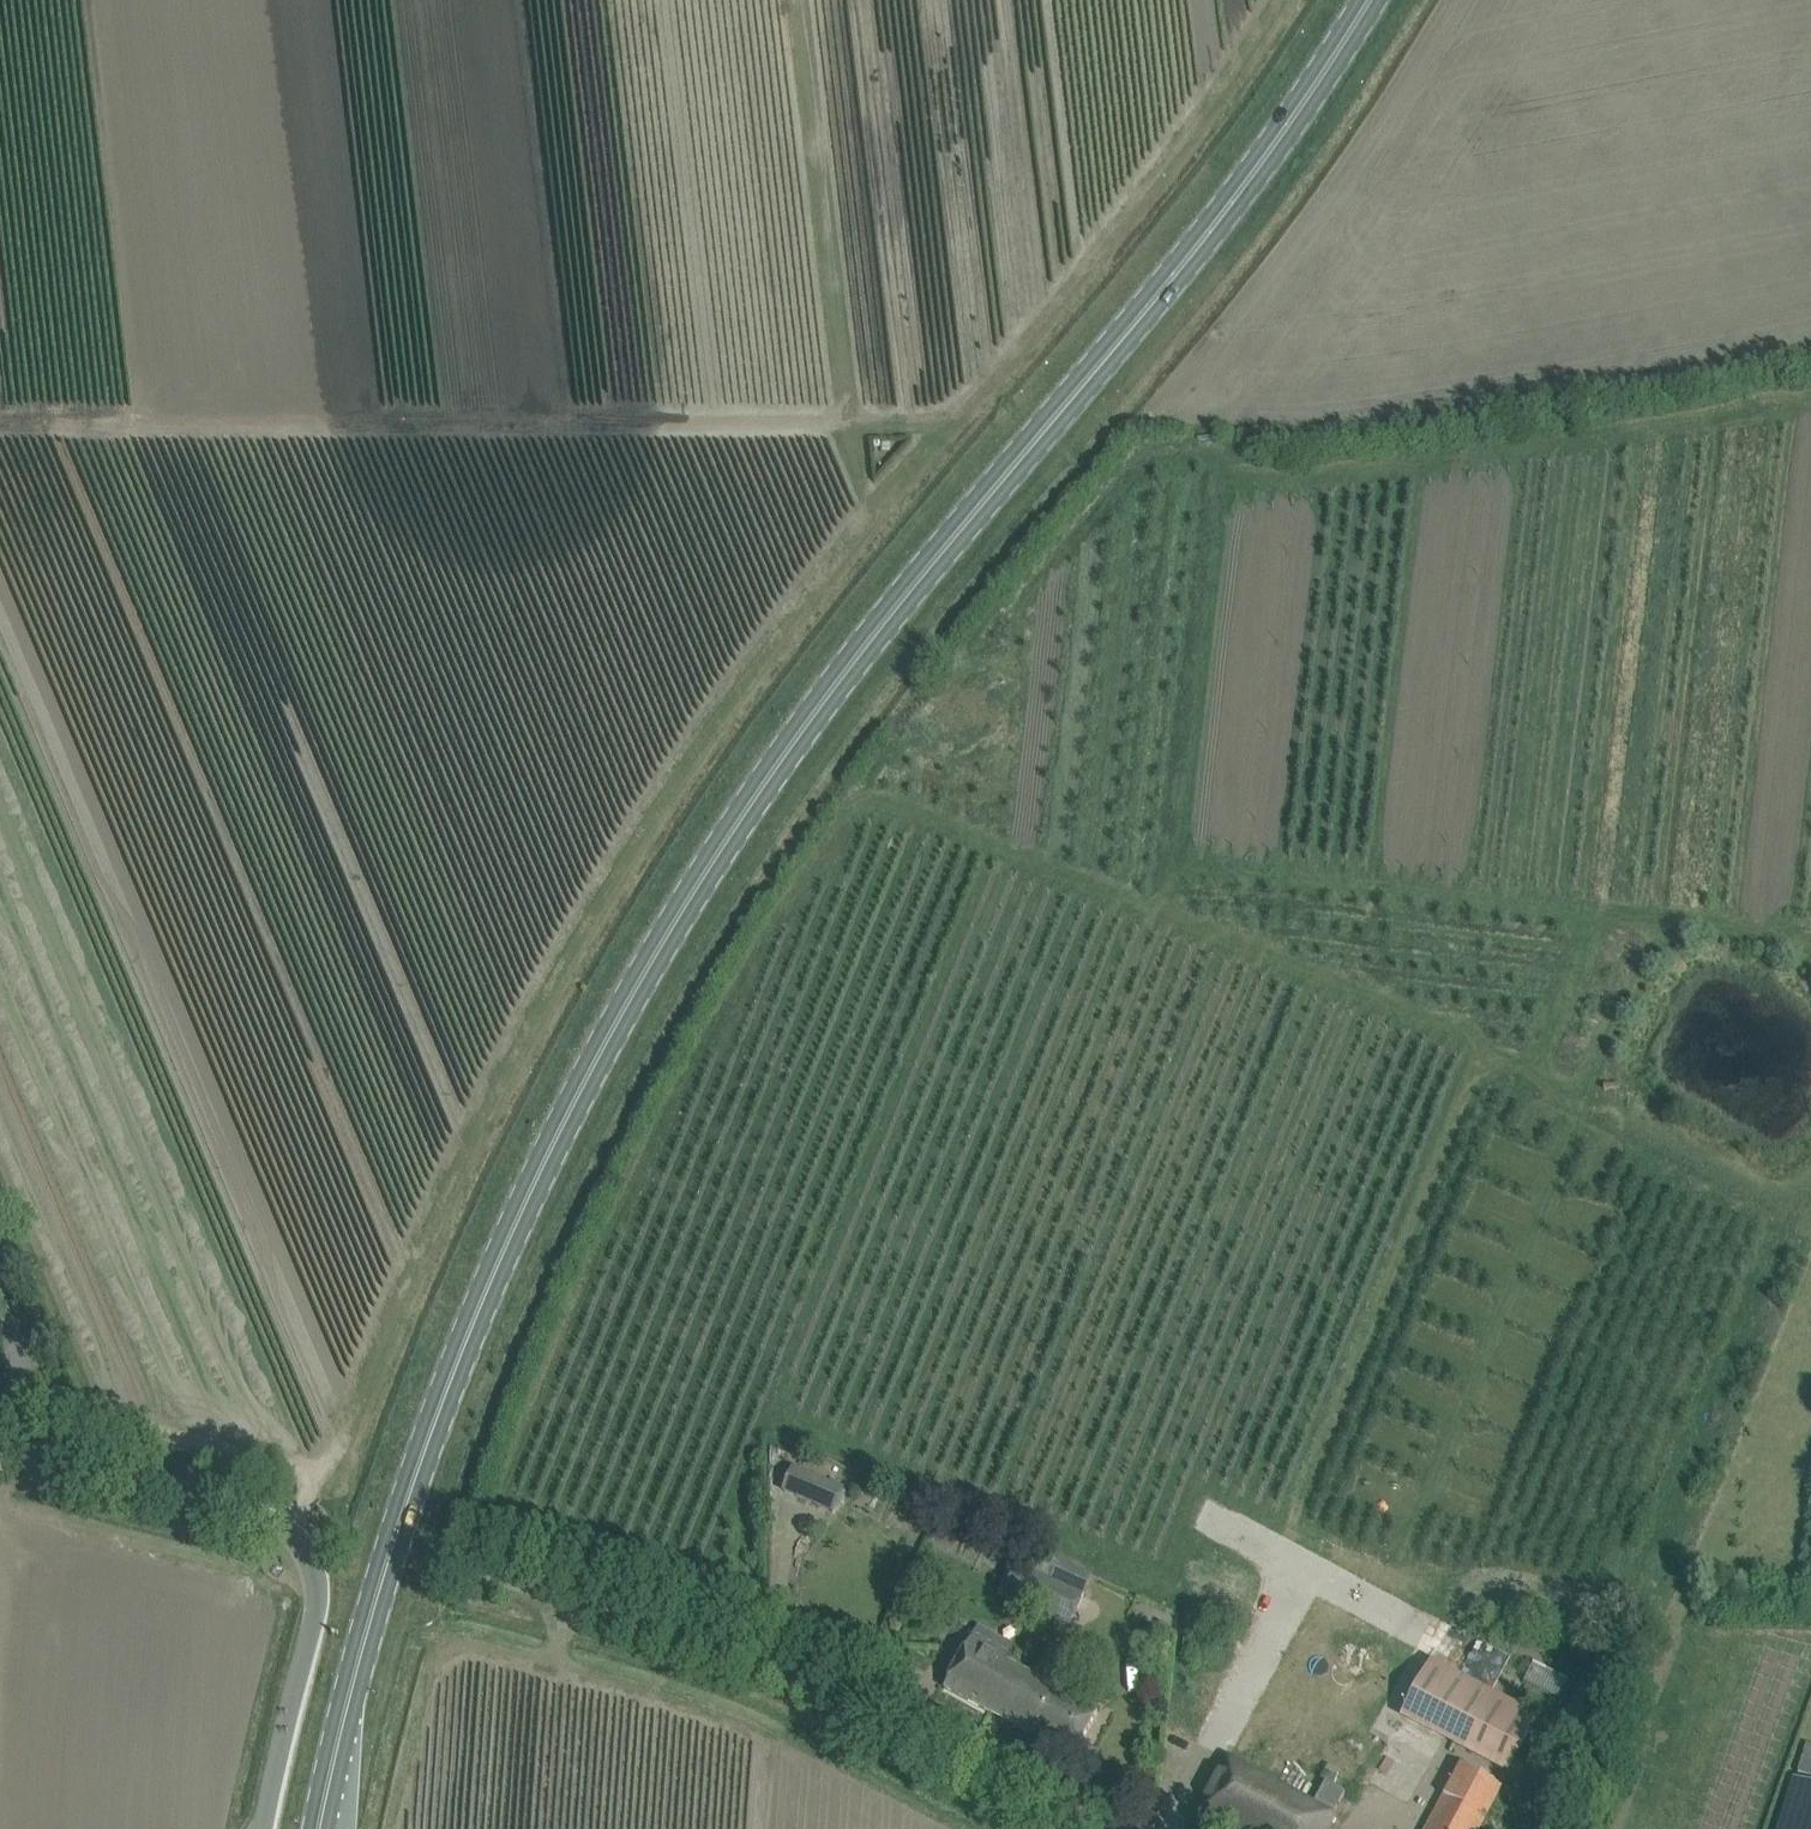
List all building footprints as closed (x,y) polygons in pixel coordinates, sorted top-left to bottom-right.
[(834,1512),(843,1490),(848,1479),(835,1474),(836,1472),(800,1456),(784,1491),(834,1512)] [(1016,1602),(1068,1625),(1085,1592),(1093,1577),(1062,1562),(1040,1553),(1037,1560),(1031,1557),(1021,1578),(1026,1581),(1016,1602)] [(1006,1722),(1033,1676),(970,1642),(944,1688),(1006,1722)] [(1486,1763),(1517,1705),(1432,1659),(1400,1718),(1486,1763)] [(1073,1758),(1085,1737),(1098,1712),(1033,1676),(1006,1722),(1073,1758)] [(1508,1775),(1539,1717),(1517,1705),(1486,1763),(1508,1775)] [(1200,1812),(1232,1828),(1329,1828),(1337,1815),(1336,1814),(1333,1813),(1344,1793),(1332,1787),(1337,1778),(1324,1772),(1320,1780),(1325,1783),(1312,1806),(1308,1804),(1227,1761),(1200,1812)] [(1502,1786),(1480,1774),(1461,1764),(1427,1828),(1479,1828),(1502,1786)] [(1793,1780),(1778,1828),(1810,1828),(1810,1785),(1793,1780)]
